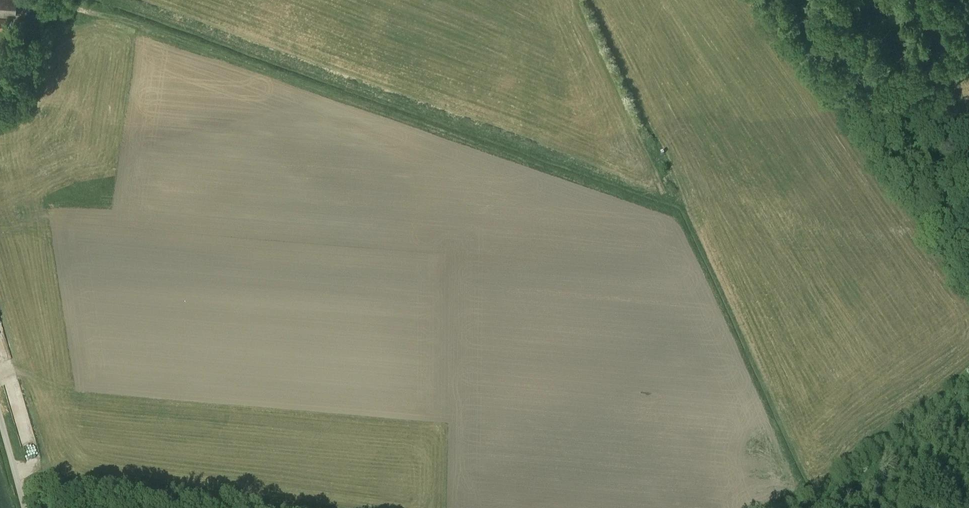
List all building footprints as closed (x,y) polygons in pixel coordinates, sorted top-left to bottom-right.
[(24,12),(24,0),(0,0),(0,10),(24,12)] [(0,18),(0,30),(8,31),(9,19),(0,18)]
